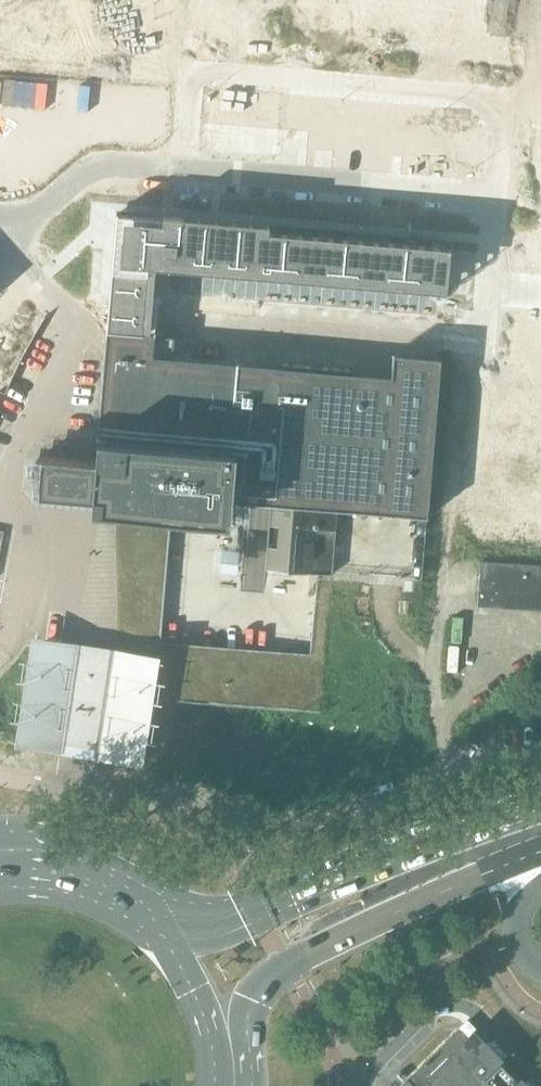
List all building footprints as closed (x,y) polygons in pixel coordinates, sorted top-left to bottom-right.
[(472,52),(489,54),(493,2),(476,0),(472,52)] [(116,212),(109,302),(145,305),(148,266),(446,291),(449,247),(268,232),(269,224),(116,212)] [(211,304),(214,285),(204,283),(200,302),(211,304)] [(103,498),(103,505),(115,506),(115,514),(118,631),(118,653),(147,657),(142,689),(320,704),(331,574),(332,574),(338,509),(392,514),(427,517),(440,359),(393,355),(391,378),(380,377),(349,375),(349,369),(283,363),(282,369),(267,368),(152,358),(154,335),(107,331),(97,443),(113,444),(111,462),(40,456),(40,459),(27,458),(25,479),(38,480),(38,485),(38,493),(103,498)] [(241,357),(242,340),(202,338),(201,355),(241,357)] [(540,609),(540,565),(480,561),(477,605),(540,609)] [(147,657),(118,653),(96,649),(44,641),(28,744),(63,750),(79,752),(131,760),(142,689),(147,657)] [(428,1085),(525,1085),(484,1045),(481,1048),(473,1041),(428,1085)]
